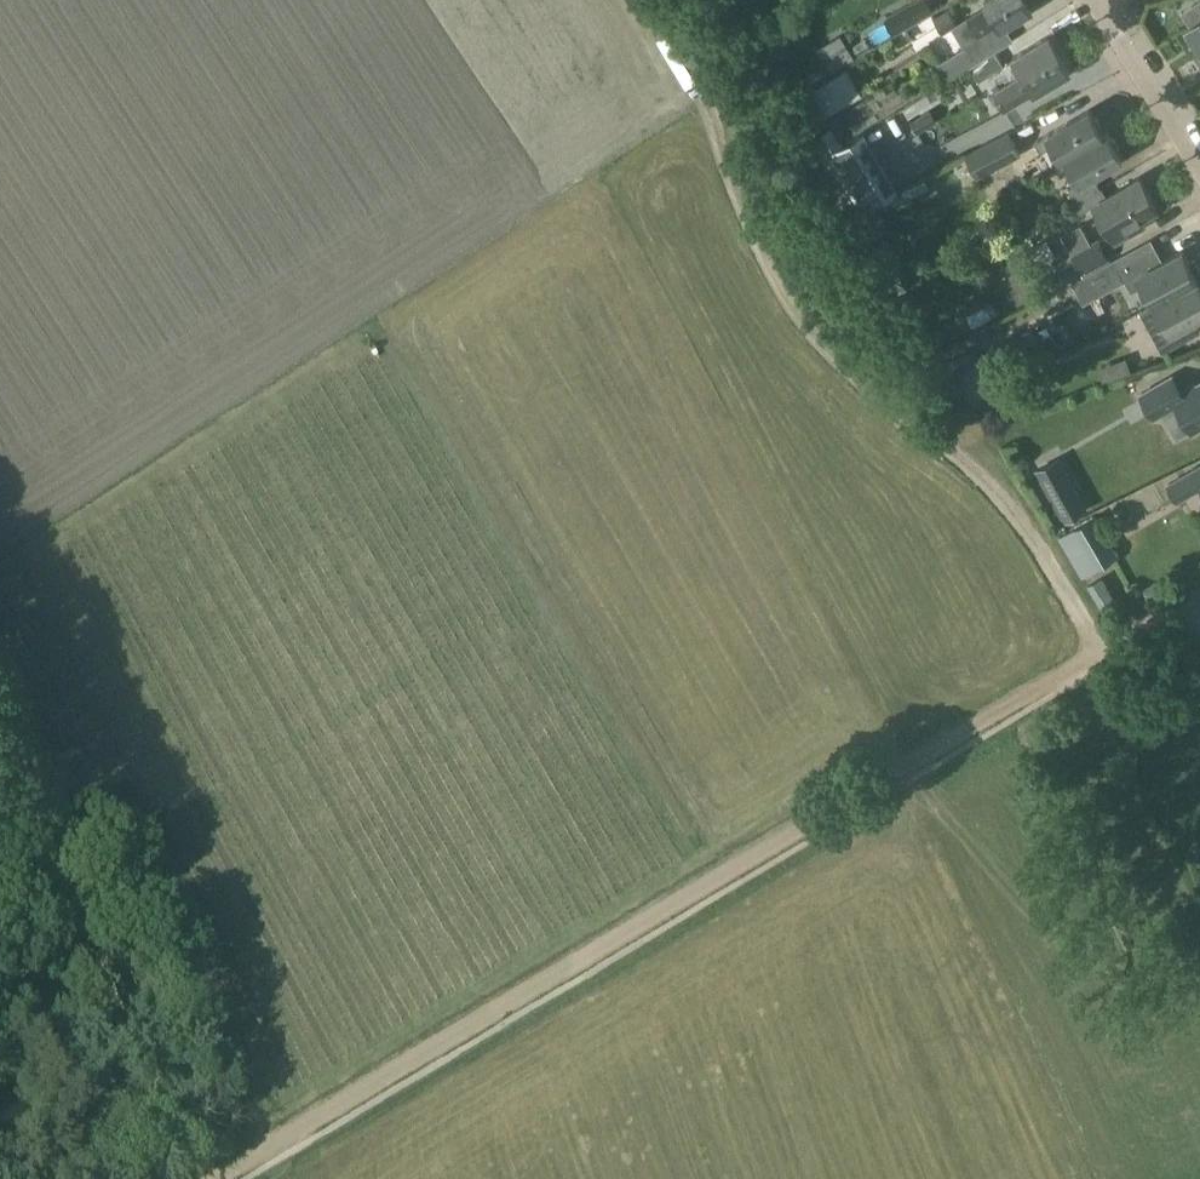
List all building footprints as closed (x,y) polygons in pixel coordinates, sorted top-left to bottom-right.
[(887,16),(896,31),(933,8),(928,0),(914,0),(887,16)] [(1016,17),(1033,7),(1029,0),(986,0),(989,5),(958,24),(955,26),(966,44),(939,62),(949,78),(971,65),(996,50),(1015,38),(1009,28),(1019,22),(1016,17)] [(949,9),(936,17),(945,32),(955,26),(958,24),(949,9)] [(1188,25),(1199,44),(1199,18),(1188,25)] [(842,33),(819,47),(833,69),(857,55),(842,33)] [(996,92),(990,95),(996,105),(1002,101),(1007,108),(1071,69),(1050,34),(1014,55),(1025,73),(996,91),(996,92)] [(1005,64),(996,50),(971,65),(980,79),(1005,64)] [(848,68),(805,94),(819,120),(863,94),(848,68)] [(1090,108),(1036,140),(1042,151),(1054,144),(1063,159),(1067,157),(1067,156),(1105,134),(1104,133),(1102,129),(1102,125),(1097,116),(1093,114),(1090,108)] [(864,117),(869,131),(889,123),(884,109),(864,117)] [(929,113),(911,125),(918,136),(936,124),(929,113)] [(843,144),(833,127),(817,136),(827,153),(843,144)] [(827,153),(853,195),(890,173),(865,131),(827,153)] [(1105,134),(1067,156),(1067,157),(1075,170),(1068,174),(1074,185),(1068,188),(1076,201),(1101,186),(1094,174),(1123,157),(1120,152),(1120,147),(1115,138),(1111,136),(1108,131),(1104,133),(1105,134)] [(1010,133),(969,156),(982,177),(1022,153),(1010,133)] [(1141,176),(1095,202),(1116,240),(1148,222),(1145,215),(1159,208),(1141,176)] [(1082,222),(1063,232),(1084,271),(1109,257),(1099,239),(1092,242),(1082,222)] [(893,252),(908,245),(901,229),(886,235),(893,252)] [(883,241),(871,247),(894,294),(907,288),(883,241)] [(1140,255),(1135,246),(1094,268),(1104,287),(1124,275),(1133,291),(1146,284),(1155,302),(1199,277),(1199,266),(1196,258),(1191,261),(1184,249),(1158,262),(1151,249),(1140,255)] [(1152,327),(1165,351),(1197,333),(1190,320),(1199,315),(1199,277),(1155,302),(1165,320),(1152,327)] [(962,310),(986,302),(981,289),(957,297),(962,310)] [(1030,327),(990,351),(1002,371),(1043,347),(1030,327)] [(1127,356),(1099,367),(1104,382),(1133,371),(1127,356)] [(1142,393),(1155,416),(1178,402),(1194,430),(1199,426),(1199,381),(1183,391),(1173,374),(1142,393)] [(1036,470),(1064,522),(1087,509),(1059,457),(1036,470)] [(1169,483),(1179,499),(1199,487),(1199,465),(1169,483)] [(1098,519),(1063,540),(1085,578),(1121,556),(1098,519)] [(1104,577),(1089,585),(1106,615),(1121,606),(1104,577)]
